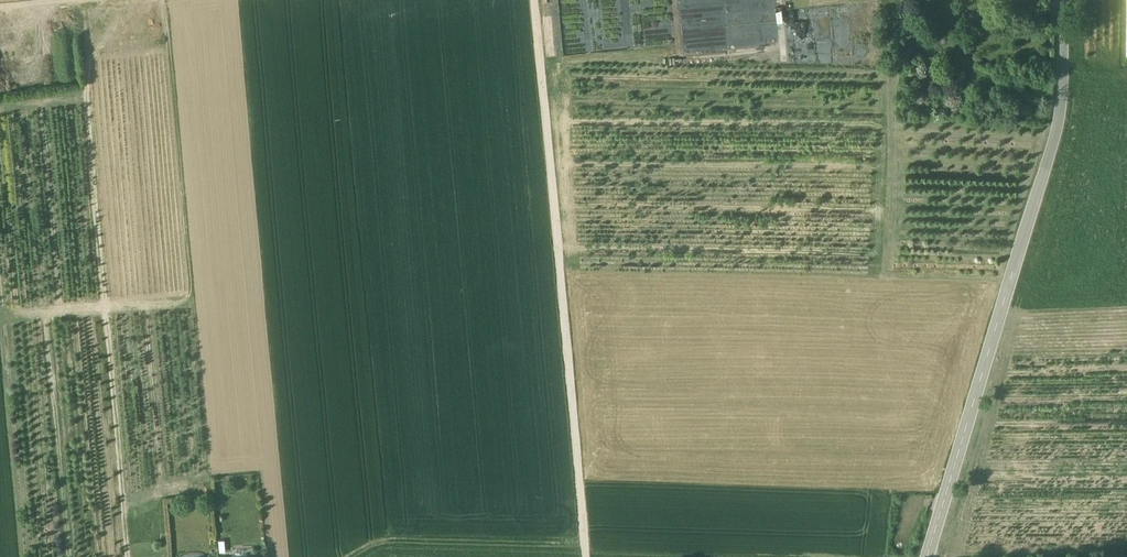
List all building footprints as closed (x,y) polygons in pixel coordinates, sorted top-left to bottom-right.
[(999,23),(1000,31),(1014,30),(1013,22),(999,23)]
